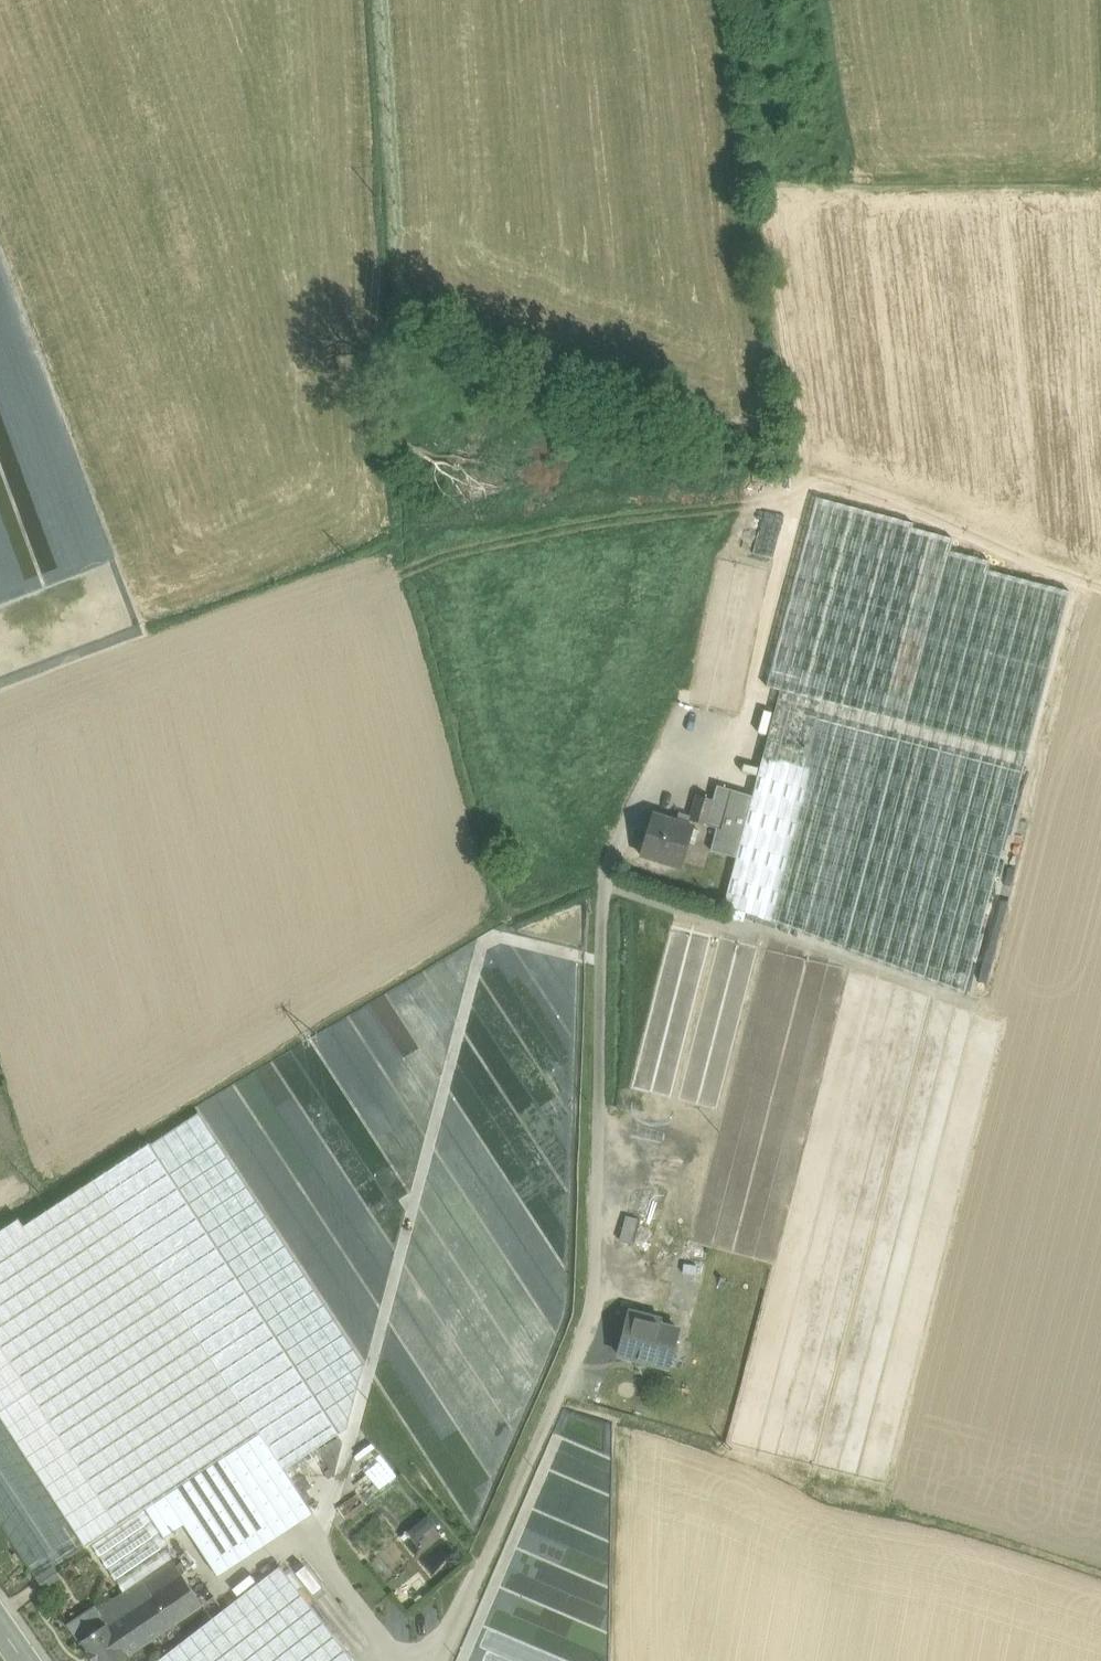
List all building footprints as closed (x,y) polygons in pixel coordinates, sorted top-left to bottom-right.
[(855,704),(906,525),(908,516),(820,493),(771,682),(855,704)] [(912,527),(906,525),(855,704),(904,718),(903,722),(780,689),(752,796),(736,857),(724,904),(965,994),(1070,592),(988,570),(990,562),(948,551),(951,539),(912,527)] [(731,789),(717,785),(713,799),(714,800),(707,825),(717,828),(721,829),(731,789)] [(752,796),(731,789),(721,829),(717,828),(711,850),(736,857),(752,796)] [(713,799),(697,795),(690,820),(707,825),(714,800),(713,799)] [(694,827),(652,813),(640,853),(682,867),(694,827)] [(672,1089),(712,932),(674,922),(634,1080),(672,1089)] [(720,1102),(760,945),(722,935),(682,1092),(720,1102)] [(341,1432),(350,1427),(366,1368),(199,1113),(152,1144),(341,1432)] [(340,1433),(150,1143),(95,1178),(286,1469),(340,1433)] [(0,1235),(0,1286),(45,1355),(79,1332),(84,1329),(110,1312),(114,1309),(156,1281),(88,1177),(0,1235)] [(627,1216),(620,1240),(631,1243),(638,1220),(627,1216)] [(313,1520),(156,1281),(114,1309),(271,1547),(313,1520)] [(0,1299),(0,1407),(89,1543),(139,1510),(0,1299)] [(678,1328),(650,1321),(651,1315),(627,1310),(617,1353),(669,1366),(678,1328)] [(266,1550),(110,1312),(84,1329),(240,1567),(266,1550)] [(198,1513),(79,1332),(45,1355),(166,1539),(173,1535),(170,1531),(198,1513)] [(0,1416),(0,1523),(36,1578),(85,1546),(0,1416)] [(424,1549),(444,1533),(428,1513),(408,1528),(424,1549)] [(139,1521),(119,1535),(125,1542),(144,1529),(139,1521)] [(230,1558),(205,1521),(192,1530),(216,1567),(230,1558)] [(144,1529),(125,1542),(133,1555),(153,1542),(144,1529)] [(125,1542),(119,1535),(96,1551),(110,1571),(133,1555),(125,1542)] [(173,1561),(143,1581),(150,1593),(173,1625),(202,1604),(173,1561)] [(142,1580),(98,1610),(107,1623),(150,1593),(143,1581),(142,1580)] [(107,1623),(98,1610),(95,1606),(69,1624),(81,1642),(94,1660),(120,1660),(173,1625),(150,1593),(107,1623)]
